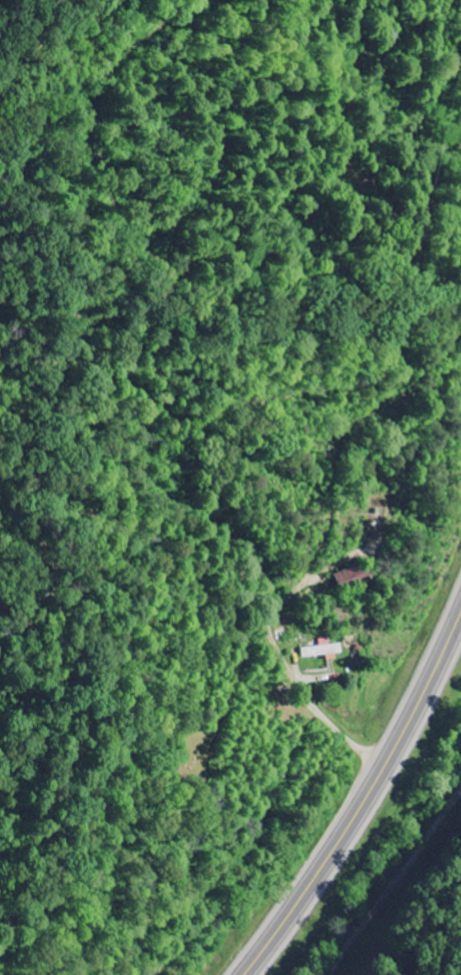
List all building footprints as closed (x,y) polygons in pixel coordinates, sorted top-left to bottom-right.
[(335,576),(343,597),(374,584),(365,563),(335,576)] [(303,650),(304,659),(344,653),(342,644),(303,650)]
